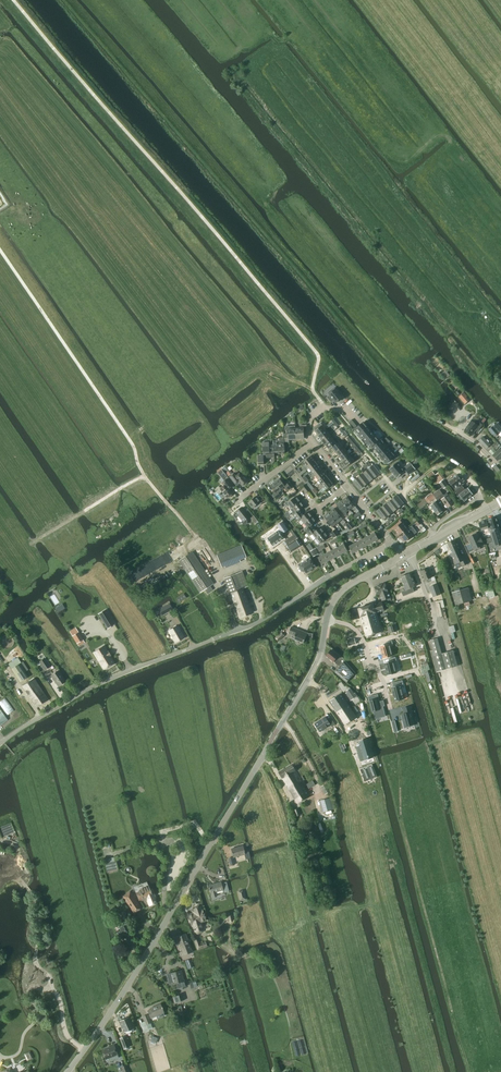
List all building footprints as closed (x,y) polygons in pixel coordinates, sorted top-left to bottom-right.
[(330,395),(327,397),(332,402),(334,400),(336,403),(342,397),(334,388),(328,393),(330,395)] [(458,397),(461,400),(463,403),(465,404),(466,404),(469,401),(466,398),(467,397),(466,395),(464,392),(462,394),(459,396),(458,397)] [(479,430),(482,426),(482,424),(477,421),(475,423),(471,421),(464,430),(472,435),(477,428),(479,430)] [(363,438),(371,431),(367,427),(364,422),(355,429),(359,434),(363,438)] [(315,432),(319,436),(326,430),(323,426),(321,424),(318,426),(318,425),(314,428),(316,431),(315,432)] [(489,430),(492,434),(497,431),(498,429),(499,428),(496,424),(493,426),(489,430)] [(296,429),(297,439),(304,438),(304,432),(307,432),(307,425),(300,425),(300,429),(296,429)] [(285,427),(285,430),(287,430),(288,434),(285,434),(286,442),(289,442),(289,439),(297,439),(296,429),(296,426),(285,427)] [(322,441),(330,435),(326,430),(319,436),(322,441)] [(363,438),(367,443),(371,447),(373,446),(379,440),(375,436),(371,431),(363,438)] [(326,445),(333,439),(330,435),(322,441),(326,445)] [(277,440),(273,441),(274,445),(274,449),(275,449),(275,450),(277,450),(277,454),(286,453),(285,441),(284,437),(277,438),(277,440)] [(486,449),(490,445),(483,437),(479,441),(486,449)] [(332,448),(337,444),(333,439),(326,445),(329,450),(332,448)] [(376,450),(384,443),(380,439),(379,440),(373,446),(376,450)] [(269,442),(263,442),(264,454),(267,454),(267,458),(275,457),(275,450),(275,449),(274,449),(274,445),(269,445),(269,442)] [(336,452),(343,446),(340,442),(337,444),(332,448),(336,452)] [(380,454),(388,448),(384,443),(376,450),(380,454)] [(336,452),(339,457),(347,451),(343,446),(336,452)] [(498,450),(497,449),(494,447),(493,448),(489,452),(492,455),(498,450)] [(383,459),(391,452),(388,448),(380,454),(383,459)] [(343,461),(350,455),(347,451),(339,457),(343,461)] [(387,463),(395,456),(391,452),(383,459),(387,463)] [(354,460),(350,455),(343,461),(346,466),(354,460)] [(305,469),(315,460),(312,456),(304,462),(306,465),(303,467),(305,469)] [(311,471),(319,465),(315,460),(305,469),(306,471),(309,468),(311,471)] [(406,471),(409,474),(415,469),(412,465),(408,468),(406,466),(402,469),(397,462),(389,469),(397,478),(406,471)] [(312,478),(323,470),(319,465),(311,471),(314,474),(311,476),(312,478)] [(373,465),(369,469),(375,477),(380,474),(374,465),(373,465)] [(367,471),(363,473),(370,482),(373,479),(375,477),(369,469),(367,471)] [(232,484),(233,483),(229,478),(223,470),(219,473),(225,481),(222,483),(224,486),(221,488),(223,491),(221,493),(224,497),(226,495),(228,498),(234,493),(230,488),(233,486),(232,484)] [(319,480),(326,474),(323,470),(312,478),(313,480),(317,477),(319,480)] [(235,473),(230,477),(234,482),(235,484),(236,484),(239,481),(241,483),(243,486),(249,482),(242,472),(237,476),(235,473)] [(360,476),(353,482),(359,490),(366,484),(370,482),(363,473),(360,476)] [(319,487),(330,479),(326,474),(319,480),(321,483),(318,486),(319,487)] [(454,477),(449,481),(454,488),(464,481),(461,477),(460,478),(457,475),(456,476),(456,475),(454,476),(454,477)] [(275,482),(282,491),(285,489),(287,491),(291,488),(287,483),(285,485),(280,479),(275,482)] [(334,484),(330,479),(319,487),(321,489),(324,487),(326,490),(334,484)] [(279,493),(282,491),(275,482),(270,486),(275,492),(273,494),(277,499),(281,496),(279,493)] [(458,495),(464,490),(463,490),(465,488),(463,486),(460,488),(459,487),(455,490),(456,491),(455,492),(458,495)] [(467,488),(458,495),(459,496),(458,496),(460,499),(462,497),(465,501),(473,495),(473,494),(473,493),(471,491),(470,491),(467,488)] [(433,494),(436,498),(437,500),(440,498),(447,508),(454,503),(447,493),(443,495),(440,490),(433,494)] [(436,498),(433,494),(427,498),(430,502),(436,498)] [(261,505),(265,501),(261,495),(258,497),(257,496),(248,503),(252,508),(259,502),(261,505)] [(397,495),(392,499),(399,508),(404,504),(397,495)] [(292,508),(301,501),(297,496),(288,503),(292,508)] [(342,501),(349,509),(354,505),(347,497),(342,501)] [(394,511),(399,508),(392,499),(387,503),(394,511)] [(296,517),(301,514),(298,511),(305,506),(301,501),(292,508),(295,511),(294,512),(294,513),(294,514),(293,515),(296,517)] [(342,501),(337,505),(345,515),(347,513),(346,512),(349,509),(342,501)] [(437,515),(443,511),(436,501),(430,506),(437,515)] [(387,503),(382,507),(389,515),(394,511),(387,503)] [(237,512),(234,515),(237,518),(240,515),(244,520),(242,522),(244,524),(246,524),(248,523),(248,521),(247,519),(250,517),(243,507),(237,512)] [(389,515),(382,507),(376,512),(382,518),(380,520),(383,524),(386,522),(384,519),(389,515)] [(329,512),(338,523),(343,519),(335,508),(329,512)] [(304,523),(313,516),(309,511),(303,516),(301,514),(296,517),(298,520),(299,520),(300,521),(301,521),(302,520),(304,523)] [(333,527),(338,523),(329,512),(324,516),(333,527)] [(305,530),(308,533),(313,529),(311,526),(317,521),(313,516),(304,523),(307,526),(304,528),(305,530)] [(495,517),(486,520),(490,531),(494,529),(494,527),(499,526),(495,517)] [(399,535),(408,528),(404,522),(402,519),(399,522),(401,524),(394,529),(399,535)] [(483,521),(477,524),(478,526),(479,528),(480,530),(485,528),(487,532),(489,531),(486,522),(483,522),(483,521)] [(275,532),(267,537),(273,546),(284,538),(281,533),(282,532),(283,534),(288,530),(283,522),(278,525),(279,527),(274,530),(275,532)] [(313,529),(308,533),(310,536),(312,534),(316,539),(325,532),(321,527),(316,531),(314,528),(313,529)] [(413,535),(408,528),(399,535),(405,542),(413,535)] [(487,539),(488,542),(493,540),(496,546),(500,544),(500,533),(500,528),(490,532),(492,537),(487,539)] [(329,537),(325,532),(316,539),(320,544),(329,537)] [(375,533),(369,536),(372,543),(379,539),(375,533)] [(479,538),(477,533),(472,535),(473,536),(469,538),(471,543),(465,545),(469,554),(481,549),(480,547),(483,546),(482,543),(483,542),(481,538),(479,538)] [(287,544),(297,538),(295,534),(285,541),(287,544)] [(372,543),(369,536),(362,539),(366,546),(372,543)] [(366,546),(362,539),(356,543),(359,549),(366,546)] [(458,549),(461,548),(457,539),(446,544),(449,550),(452,549),(455,547),(456,550),(458,549)] [(359,549),(356,543),(349,546),(353,553),(359,549)] [(344,544),(338,548),(341,554),(348,551),(344,544)] [(216,555),(221,567),(246,557),(241,545),(216,555)] [(452,549),(453,553),(451,554),(455,564),(460,562),(462,566),(468,563),(465,555),(461,557),(458,549),(456,550),(455,547),(452,549)] [(304,548),(295,553),(299,559),(308,554),(304,548)] [(341,554),(338,548),(331,551),(335,557),(341,554)] [(335,557),(331,551),(325,554),(328,561),(335,557)] [(200,593),(213,584),(192,552),(179,561),(200,593)] [(328,561),(325,554),(318,558),(322,564),(328,561)] [(310,570),(316,566),(310,558),(308,560),(307,558),(304,561),(304,562),(299,565),(303,571),(304,570),(306,573),(307,572),(308,573),(310,571),(310,570)] [(428,569),(426,570),(425,569),(420,570),(422,575),(423,575),(425,580),(427,579),(428,582),(431,581),(430,578),(431,577),(428,569)] [(247,584),(242,572),(224,578),(239,618),(247,615),(245,611),(247,610),(247,609),(246,609),(246,608),(244,608),(243,605),(242,605),(237,591),(242,589),(241,586),(247,584)] [(411,573),(400,577),(406,590),(402,592),(404,596),(415,592),(413,588),(416,586),(411,573)] [(382,601),(390,598),(385,583),(375,587),(378,595),(380,595),(382,601)] [(441,594),(438,586),(431,589),(433,597),(441,594)] [(242,589),(237,591),(242,605),(243,605),(244,608),(246,608),(246,609),(247,609),(247,610),(245,611),(247,615),(252,613),(243,589),(242,589)] [(465,589),(452,592),(456,605),(469,601),(465,589)] [(179,603),(186,598),(184,594),(176,598),(179,603)] [(375,604),(377,612),(384,610),(382,602),(375,604)] [(169,604),(162,608),(165,614),(172,610),(169,604)] [(375,604),(368,606),(370,614),(377,612),(375,604)] [(382,631),(377,612),(370,614),(368,606),(358,608),(366,636),(382,631)] [(107,609),(98,614),(107,629),(116,623),(107,609)] [(395,629),(394,623),(387,624),(389,631),(395,629)] [(175,643),(184,638),(177,625),(168,630),(175,643)] [(312,637),(313,633),(308,633),(307,633),(291,627),(289,633),(295,636),(294,639),(304,643),(306,637),(307,637),(312,637)] [(78,632),(72,636),(77,643),(83,640),(78,632)] [(278,642),(285,636),(282,632),(275,638),(278,642)] [(438,638),(430,640),(433,651),(431,651),(437,672),(446,669),(442,654),(438,638)] [(387,647),(384,648),(387,658),(390,657),(395,656),(392,646),(394,645),(393,642),(386,644),(387,647)] [(115,662),(104,645),(93,652),(104,669),(115,662)] [(347,682),(355,672),(345,661),(331,650),(327,655),(340,667),(335,672),(347,682)] [(393,662),(389,663),(392,672),(399,670),(397,661),(399,661),(398,657),(392,659),(393,662)] [(45,670),(50,667),(44,659),(39,662),(45,670)] [(20,682),(28,677),(19,664),(11,669),(20,682)] [(428,683),(432,682),(427,669),(421,670),(423,675),(426,674),(428,683)] [(51,676),(58,686),(66,681),(58,671),(51,676)] [(34,678),(22,686),(36,707),(48,699),(34,678)] [(397,687),(395,688),(399,703),(410,700),(405,682),(396,684),(397,687)] [(352,689),(347,692),(352,700),(359,696),(357,694),(356,695),(352,689)] [(346,725),(357,717),(341,694),(330,701),(346,725)] [(378,698),(371,700),(376,714),(379,713),(379,718),(385,716),(383,707),(385,707),(384,700),(379,702),(378,698)] [(408,715),(405,716),(406,722),(405,722),(407,728),(413,727),(413,728),(417,727),(416,726),(417,726),(412,707),(405,709),(408,715)] [(332,726),(335,724),(331,718),(328,720),(325,716),(314,723),(320,732),(331,725),(332,726)] [(339,744),(343,753),(347,751),(344,742),(339,744)] [(366,743),(359,746),(360,748),(357,749),(360,756),(362,755),(363,758),(370,755),(366,743)] [(279,772),(295,798),(301,794),(299,791),(305,787),(292,764),(279,772)] [(377,777),(372,765),(360,769),(365,782),(377,777)] [(313,781),(305,785),(308,789),(316,785),(313,781)] [(310,796),(305,787),(299,791),(301,794),(295,798),(298,803),(310,796)] [(330,798),(320,801),(323,812),(333,809),(330,798)] [(244,854),(245,854),(244,852),(243,846),(231,849),(234,857),(244,854)] [(115,862),(105,864),(107,872),(117,869),(116,861),(115,862)] [(216,892),(223,890),(221,882),(209,885),(211,893),(212,897),(217,896),(216,892)] [(148,887),(143,889),(143,890),(136,893),(138,900),(146,897),(148,900),(147,901),(149,906),(155,903),(153,899),(155,898),(152,891),(151,891),(150,889),(149,889),(148,887)] [(141,907),(130,891),(122,896),(133,912),(141,907)] [(201,922),(206,921),(201,907),(193,909),(194,913),(188,915),(192,926),(193,925),(195,932),(196,931),(196,933),(197,933),(198,934),(202,932),(202,931),(202,929),(203,929),(201,922)] [(126,910),(120,912),(124,920),(129,918),(126,910)] [(120,930),(117,932),(120,938),(121,938),(125,948),(130,946),(129,944),(131,943),(126,931),(126,932),(124,926),(119,928),(120,930)] [(183,955),(192,952),(186,934),(177,937),(183,955)] [(197,950),(207,947),(205,941),(200,943),(199,939),(194,940),(197,950)] [(169,985),(176,983),(177,989),(186,986),(185,980),(183,981),(181,971),(169,974),(171,980),(168,981),(169,985)] [(174,1004),(180,1002),(178,995),(172,997),(174,1004)] [(156,1016),(164,1013),(160,1004),(156,1006),(156,1007),(147,1010),(151,1018),(156,1016)] [(124,1032),(133,1028),(129,1017),(119,1021),(124,1032)] [(129,1047),(125,1037),(120,1038),(124,1049),(129,1047)] [(106,1059),(118,1055),(114,1045),(105,1049),(105,1050),(102,1051),(106,1059)]
